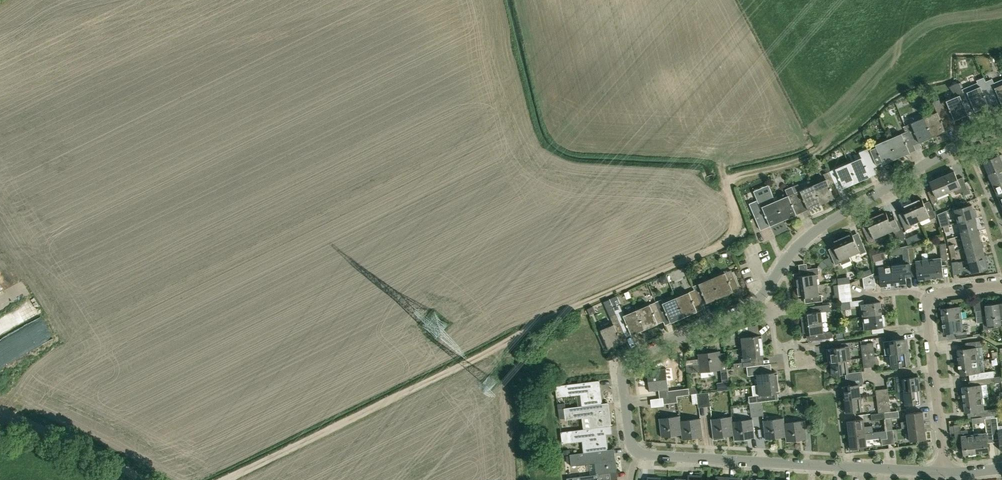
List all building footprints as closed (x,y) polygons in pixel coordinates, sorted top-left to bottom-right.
[(995,87),(989,90),(991,94),(997,109),(993,100),(999,97),(1001,104),(1001,80),(993,83),(995,87)] [(954,83),(954,84),(950,87),(956,95),(957,95),(958,96),(941,103),(948,119),(952,128),(946,113),(951,111),(955,120),(956,120),(955,118),(967,112),(968,114),(969,114),(963,101),(966,99),(967,101),(968,101),(960,83),(954,83)] [(967,92),(975,111),(976,111),(975,109),(987,104),(988,106),(989,106),(985,96),(991,94),(989,90),(987,84),(967,92)] [(948,119),(941,103),(939,98),(930,102),(935,113),(925,117),(933,136),(932,134),(945,129),(946,131),(942,122),(948,119)] [(905,125),(908,131),(912,141),(916,150),(910,135),(916,133),(920,142),(919,140),(932,134),(933,136),(925,117),(905,125)] [(912,141),(908,131),(889,139),(897,158),(896,156),(909,151),(910,153),(906,143),(912,141)] [(869,147),(878,166),(874,157),(880,155),(884,164),(883,162),(896,156),(897,158),(889,139),(869,147)] [(989,174),(1001,168),(1001,154),(1000,155),(997,156),(995,151),(986,154),(989,160),(984,162),(989,174)] [(876,174),(877,174),(869,155),(849,163),(857,182),(865,179),(864,177),(869,175),(870,177),(871,176),(867,167),(872,165),(876,174)] [(841,196),(835,181),(840,179),(844,188),(845,188),(844,186),(856,180),(857,182),(849,163),(830,171),(837,187),(841,196)] [(989,174),(994,186),(1001,182),(1001,168),(989,174)] [(837,187),(830,171),(821,175),(824,180),(814,184),(822,204),(821,202),(834,196),(834,198),(835,198),(831,189),(837,187)] [(942,176),(949,192),(954,190),(956,194),(963,191),(964,195),(970,193),(963,177),(958,179),(954,171),(942,176)] [(937,197),(949,192),(942,176),(930,181),(933,189),(928,192),(933,203),(938,201),(937,197)] [(1001,196),(1001,182),(994,186),(993,186),(992,188),(994,193),(996,194),(997,193),(999,198),(1001,196)] [(805,200),(809,209),(808,207),(821,202),(822,204),(814,184),(794,193),(799,203),(803,212),(799,203),(805,200)] [(799,203),(794,193),(791,186),(785,189),(788,195),(776,201),(784,220),(783,218),(796,213),(796,215),(797,214),(793,205),(799,203)] [(758,197),(759,199),(749,203),(761,230),(758,223),(768,219),(771,226),(771,225),(770,223),(783,218),(784,220),(776,201),(772,191),(758,197)] [(912,203),(920,221),(929,217),(930,219),(936,217),(934,211),(928,213),(922,198),(912,203)] [(911,225),(920,221),(912,203),(902,207),(908,221),(903,224),(905,230),(911,227),(911,225)] [(974,209),(973,210),(971,205),(955,210),(958,222),(975,218),(976,217),(978,216),(976,210),(974,209)] [(904,232),(902,233),(894,214),(888,217),(886,212),(876,216),(884,234),(893,230),(898,242),(906,239),(904,232)] [(875,238),(884,234),(876,216),(866,220),(872,235),(867,237),(869,243),(875,240),(875,238)] [(941,227),(944,226),(949,225),(950,225),(948,218),(939,220),(941,227)] [(962,235),(978,230),(975,218),(958,222),(962,235)] [(965,247),(982,243),(978,230),(962,235),(965,247)] [(842,237),(850,256),(859,252),(860,254),(866,252),(864,246),(858,248),(852,233),(842,237)] [(841,260),(850,256),(842,237),(832,242),(838,256),(833,259),(836,265),(842,262),(841,260)] [(928,259),(931,278),(944,277),(942,260),(948,260),(946,243),(939,244),(941,257),(928,259)] [(969,260),(985,255),(982,243),(965,247),(969,260)] [(931,278),(928,259),(916,261),(914,247),(908,248),(910,264),(916,263),(918,280),(931,278)] [(904,264),(891,266),(894,285),(907,283),(906,277),(912,276),(910,264),(908,248),(902,248),(904,264)] [(985,255),(969,260),(972,273),(989,268),(985,255)] [(893,285),(894,285),(891,266),(879,267),(881,287),(893,285)] [(798,287),(818,284),(817,274),(819,274),(818,267),(808,269),(808,272),(810,272),(811,274),(800,276),(800,273),(793,274),(795,285),(798,285),(798,287)] [(733,292),(734,291),(730,282),(735,280),(739,289),(740,289),(732,270),(712,278),(720,297),(721,297),(720,295),(732,290),(733,292)] [(876,287),(876,285),(874,273),(863,278),(864,289),(876,287)] [(660,277),(662,284),(669,281),(666,275),(660,277)] [(720,297),(712,278),(693,286),(695,289),(699,300),(703,309),(698,296),(703,294),(707,303),(708,302),(707,300),(719,295),(720,297)] [(819,294),(818,285),(818,284),(798,287),(800,298),(815,296),(816,302),(823,301),(822,294),(819,294)] [(697,311),(698,311),(694,302),(699,300),(695,289),(676,297),(684,317),(685,317),(684,315),(696,309),(697,311)] [(613,306),(621,303),(618,295),(610,299),(613,306)] [(676,297),(664,303),(663,299),(656,302),(660,312),(665,325),(666,325),(662,316),(667,313),(671,322),(672,322),(671,320),(683,315),(684,317),(676,297)] [(863,317),(882,314),(881,301),(864,303),(864,299),(852,301),(850,301),(850,306),(861,305),(863,317)] [(637,310),(645,329),(645,327),(657,322),(658,324),(654,314),(660,312),(656,302),(637,310)] [(993,326),(1001,325),(999,303),(985,305),(986,316),(982,316),(983,322),(984,329),(993,328),(993,326)] [(637,310),(625,315),(620,304),(613,307),(617,314),(623,328),(628,326),(632,335),(632,334),(632,333),(644,327),(645,329),(637,310)] [(801,314),(803,324),(823,322),(821,312),(830,311),(829,304),(817,306),(817,312),(801,314)] [(596,312),(593,306),(587,308),(588,312),(590,315),(593,313),(596,312)] [(943,321),(962,319),(961,306),(941,308),(943,321)] [(623,328),(617,314),(610,317),(613,324),(601,330),(609,349),(609,348),(616,345),(622,343),(618,334),(624,332),(628,341),(626,337),(623,328)] [(882,314),(863,317),(864,329),(884,327),(882,314)] [(962,319),(943,321),(944,334),(956,332),(957,338),(968,337),(967,331),(964,331),(962,319)] [(830,331),(824,332),(823,322),(803,324),(803,328),(800,329),(801,336),(818,333),(819,339),(821,339),(833,337),(833,333),(830,331)] [(743,348),(763,345),(761,335),(745,337),(745,331),(738,332),(739,338),(742,338),(743,348)] [(908,343),(905,344),(905,338),(884,341),(885,354),(891,354),(909,351),(908,343)] [(959,362),(978,360),(976,347),(983,346),(982,340),(971,342),(972,348),(957,349),(959,362)] [(862,352),(868,352),(874,351),(873,342),(869,343),(869,344),(861,345),(862,352)] [(742,362),(734,363),(735,368),(743,367),(754,365),(754,361),(751,362),(750,358),(764,356),(763,345),(743,348),(744,358),(742,358),(742,362)] [(828,362),(831,362),(847,360),(851,359),(849,346),(830,349),(830,354),(827,354),(828,362)] [(727,369),(721,370),(719,351),(698,353),(701,372),(721,370),(723,382),(717,382),(718,391),(730,389),(727,369)] [(868,352),(870,367),(879,365),(878,356),(875,356),(874,351),(868,352)] [(908,365),(908,360),(910,360),(909,351),(891,354),(892,367),(908,365)] [(864,367),(870,367),(868,352),(862,352),(864,367)] [(846,379),(863,377),(862,371),(849,373),(847,360),(831,362),(833,375),(845,373),(846,379)] [(978,379),(994,377),(993,371),(985,372),(980,372),(978,360),(959,362),(960,375),(969,374),(977,373),(978,379)] [(687,373),(696,372),(695,365),(686,366),(687,373)] [(754,365),(743,367),(747,367),(748,376),(757,375),(758,385),(778,382),(777,372),(761,373),(760,365),(754,365)] [(666,368),(647,370),(650,391),(669,389),(666,368)] [(907,375),(896,376),(898,392),(904,391),(920,389),(919,376),(907,378),(907,375)] [(983,397),(981,385),(1001,382),(1001,376),(994,377),(978,379),(978,385),(962,387),(963,400),(983,397)] [(845,399),(861,397),(859,384),(864,384),(863,377),(846,379),(842,380),(845,399)] [(602,403),(599,380),(555,386),(557,398),(581,395),(582,406),(602,403)] [(780,393),(778,382),(758,385),(760,395),(751,397),(752,402),(756,402),(762,401),(764,401),(764,395),(778,393),(780,393)] [(669,397),(677,396),(689,394),(689,388),(669,391),(669,397)] [(884,404),(890,403),(888,388),(882,389),(884,404)] [(878,405),(884,404),(882,389),(876,389),(878,405)] [(898,392),(897,392),(898,401),(905,400),(906,404),(922,402),(920,389),(904,391),(898,392)] [(861,397),(845,399),(846,412),(862,410),(861,397)] [(983,397),(963,400),(965,412),(981,410),(982,416),(999,414),(998,408),(984,410),(983,397)] [(610,426),(611,426),(608,402),(602,403),(582,406),(558,409),(560,419),(565,418),(566,420),(589,417),(591,428),(610,426)] [(884,404),(878,405),(879,412),(891,411),(890,403),(884,404)] [(902,428),(909,427),(925,425),(923,411),(907,413),(908,421),(901,422),(902,428)] [(680,421),(681,420),(680,416),(659,418),(662,437),(682,434),(680,421)] [(725,436),(734,435),(732,421),(733,421),(732,416),(711,419),(714,440),(725,439),(725,436)] [(999,431),(997,417),(991,418),(993,435),(999,434),(1001,450),(1001,430),(999,431)] [(682,434),(682,439),(703,437),(701,418),(681,420),(680,421),(682,434)] [(784,423),(785,423),(784,418),(763,420),(766,439),(786,437),(784,423)] [(864,419),(853,420),(853,418),(845,419),(846,428),(848,428),(849,435),(865,433),(873,432),(872,425),(865,426),(864,419)] [(987,435),(993,435),(991,418),(985,419),(986,432),(974,434),(976,453),(989,452),(987,435)] [(734,435),(734,440),(755,437),(753,419),(733,421),(732,421),(734,435)] [(786,437),(787,442),(807,439),(805,420),(785,423),(784,423),(786,437)] [(976,453),(974,434),(969,435),(968,430),(961,431),(960,424),(954,425),(956,442),(962,441),(963,455),(976,453)] [(925,425),(909,427),(910,441),(926,439),(925,425)] [(611,434),(610,426),(591,428),(561,432),(563,444),(580,442),(582,452),(588,452),(608,449),(606,434),(611,434)] [(867,447),(865,433),(849,435),(850,441),(848,441),(849,451),(858,450),(858,448),(867,447)] [(611,473),(616,472),(617,472),(614,448),(608,449),(588,452),(582,452),(570,454),(571,466),(595,463),(597,474),(611,472),(611,473)]
